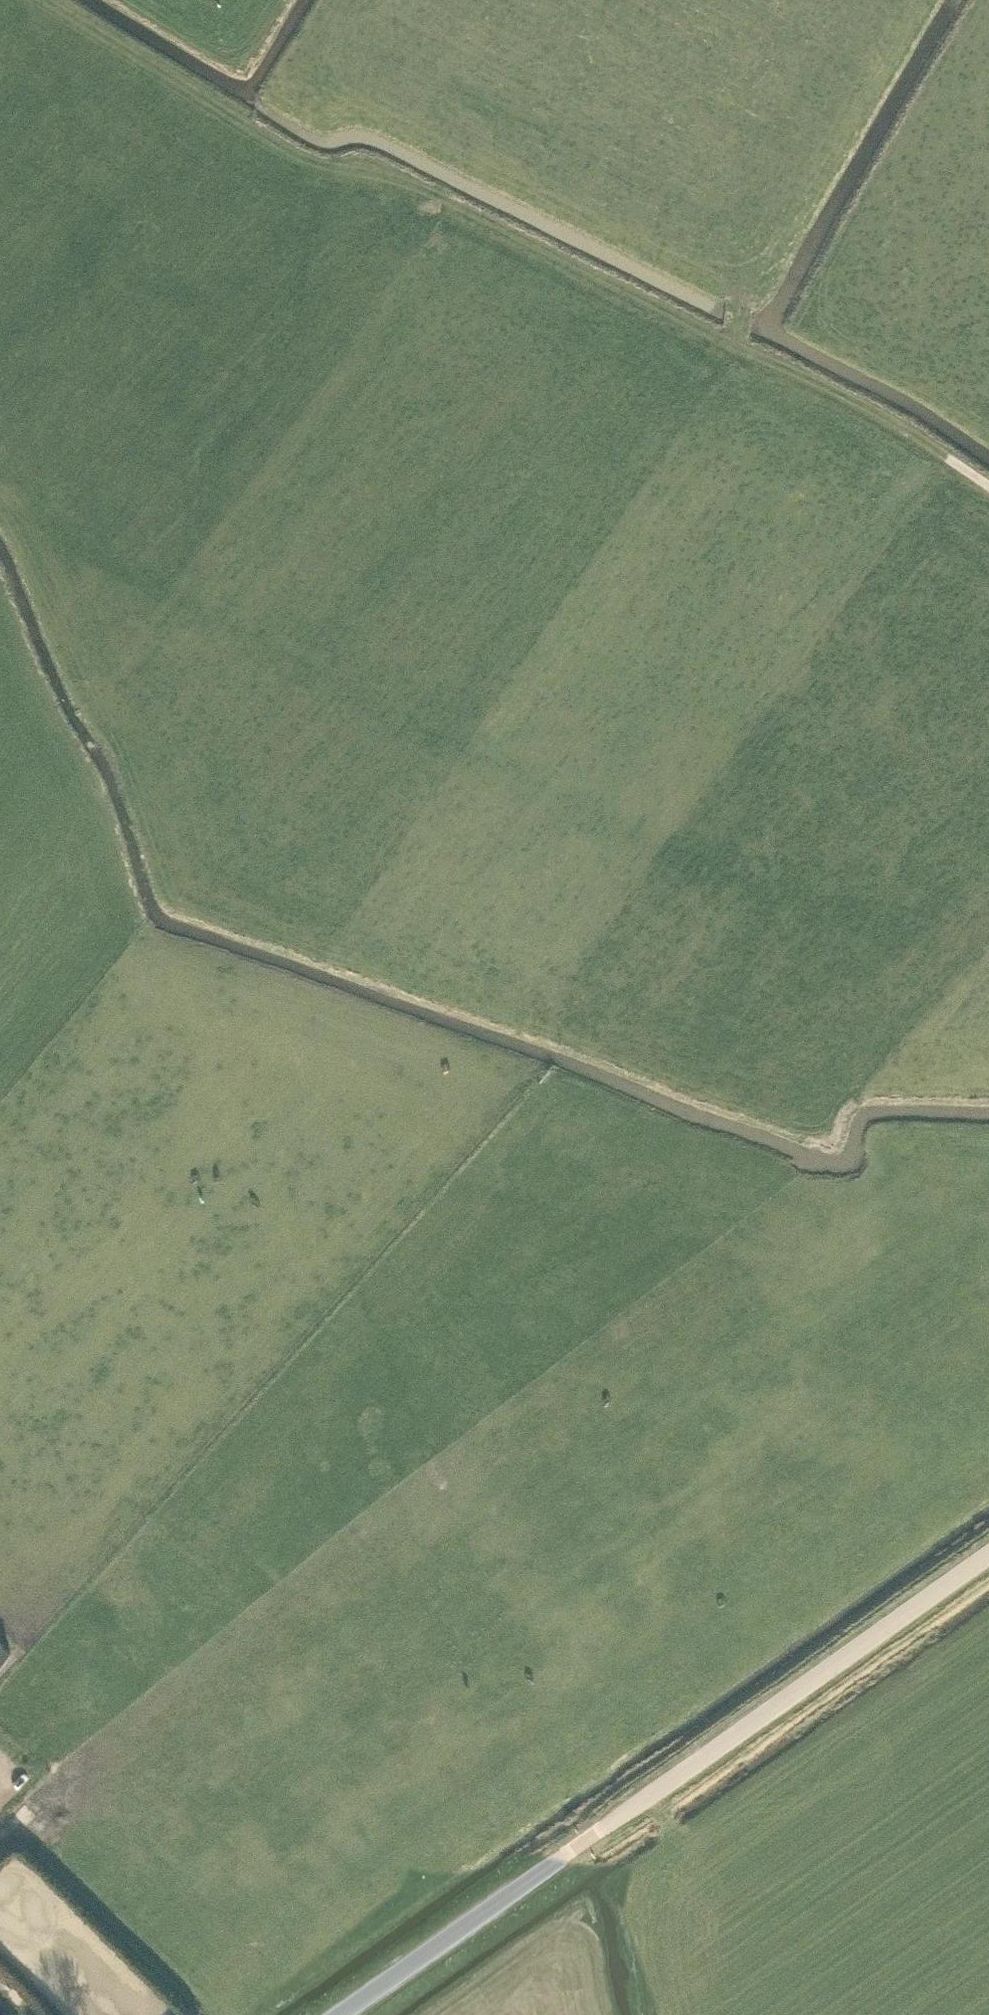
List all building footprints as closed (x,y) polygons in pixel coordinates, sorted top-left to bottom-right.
[(9,1649),(0,1641),(0,1660),(9,1649)]
